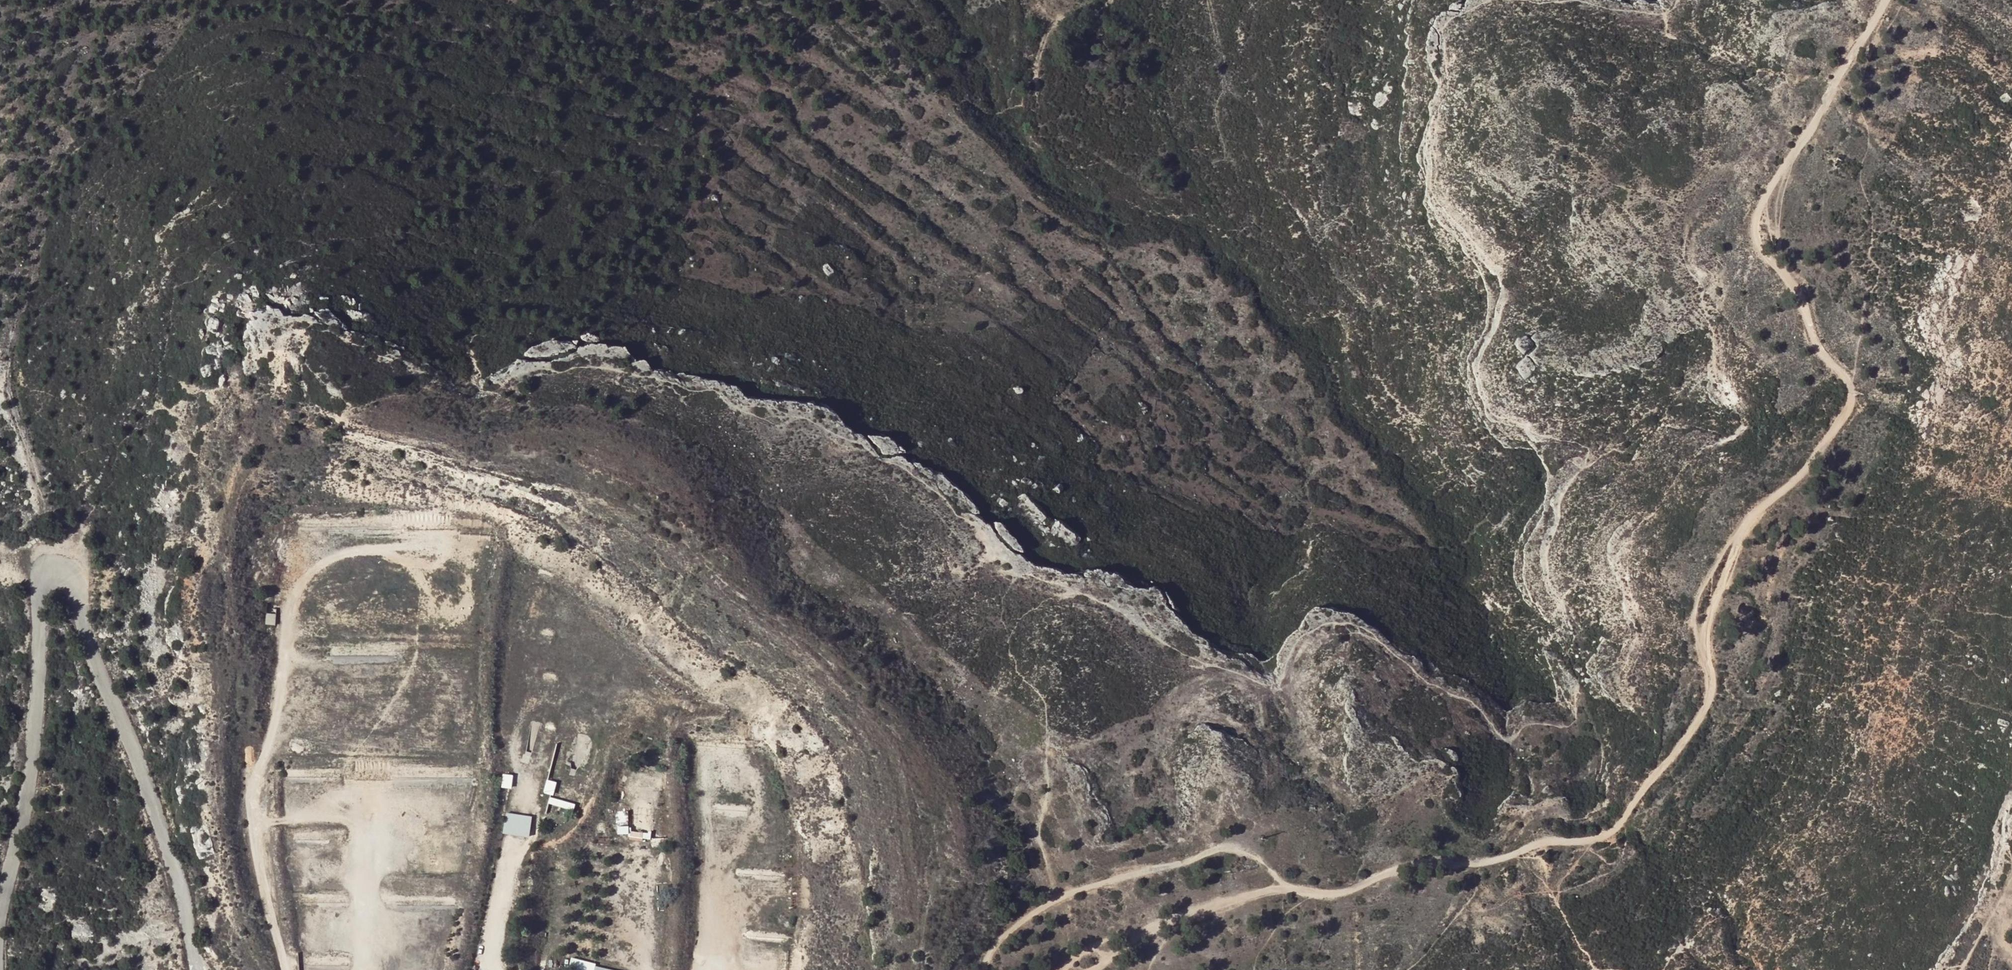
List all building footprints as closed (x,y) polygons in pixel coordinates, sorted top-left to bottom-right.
[(266,613),(265,625),(275,625),(276,614),(266,613)] [(503,775),(502,787),(509,788),(511,775),(503,775)] [(554,782),(546,780),(543,792),(550,794),(554,782)] [(505,813),(502,833),(528,837),(531,817),(505,813)]
